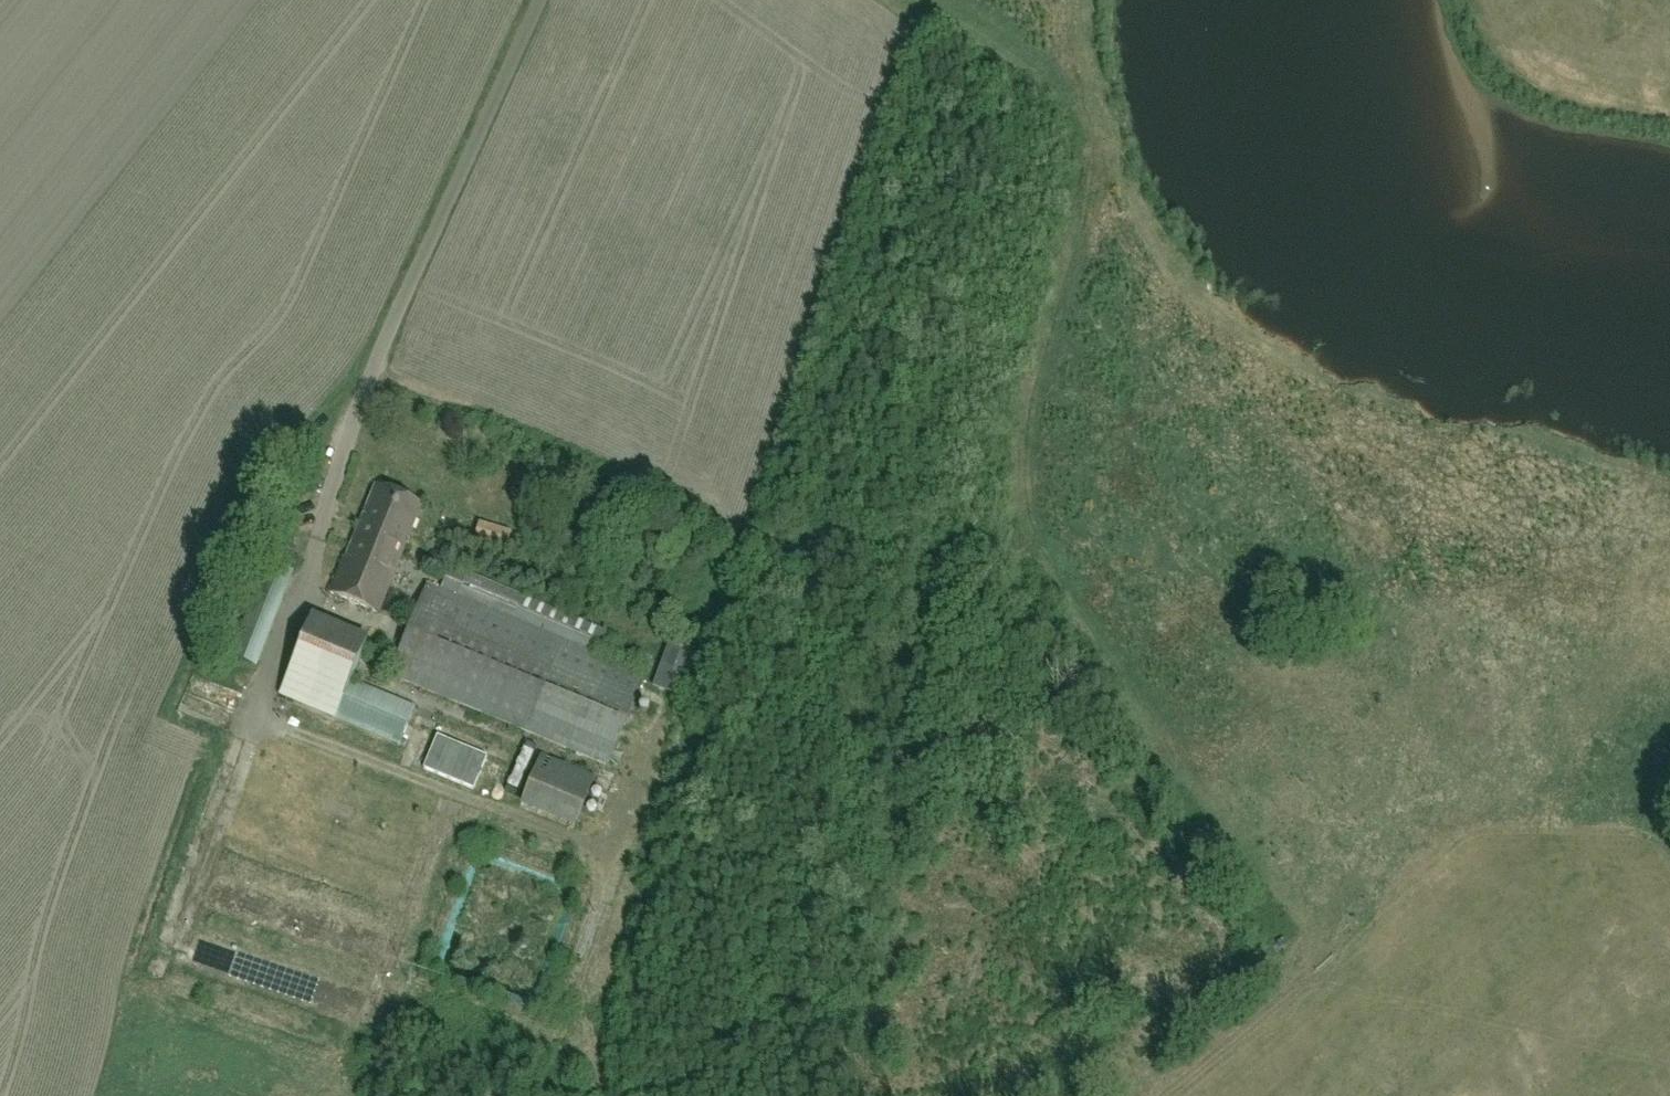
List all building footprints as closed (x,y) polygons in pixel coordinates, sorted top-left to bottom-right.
[(393,578),(422,506),(376,487),(346,559),(344,558),(330,594),(379,615),(394,578),(393,578)] [(250,604),(278,615),(294,573),(266,562),(250,604)] [(441,593),(427,587),(390,676),(608,766),(645,677),(597,657),(606,634),(451,569),(441,593)] [(369,639),(313,615),(279,697),(401,748),(416,708),(352,682),(369,639)] [(455,736),(457,729),(425,719),(422,726),(455,736)]
